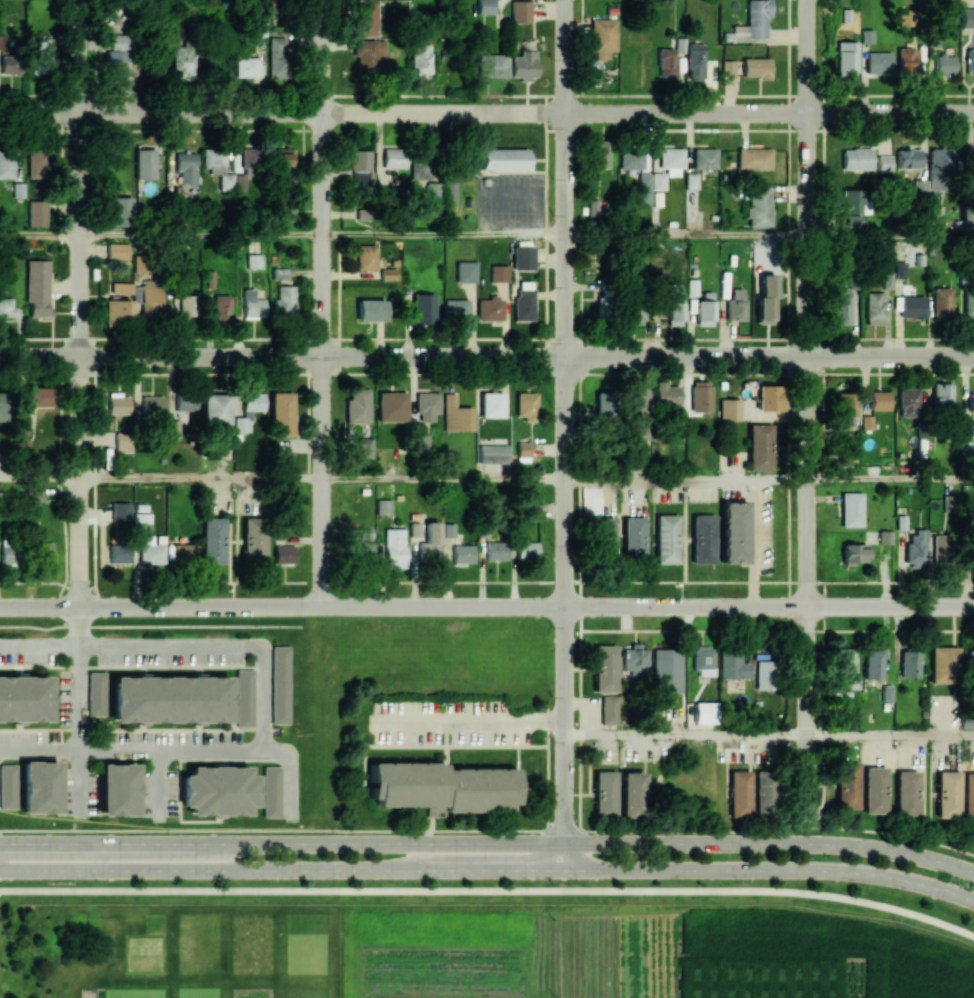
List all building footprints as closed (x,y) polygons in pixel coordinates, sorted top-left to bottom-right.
[(494,0),(477,0),(477,14),(493,14),(494,0)] [(529,22),(529,0),(511,0),(511,22),(529,22)] [(747,25),(731,25),(731,32),(722,32),(722,41),(764,41),(765,16),(770,17),(770,0),(747,0),(747,25)] [(376,35),(376,1),(359,1),(358,35),(376,35)] [(899,9),(899,25),(915,25),(914,9),(899,9)] [(615,51),(615,19),(590,19),(591,59),(608,59),(608,51),(615,51)] [(128,34),(110,35),(110,50),(106,50),(106,78),(129,78),(128,34)] [(268,77),(286,77),(286,38),(269,37),(268,77)] [(376,57),(384,58),(385,40),(354,39),(353,63),(376,64),(376,57)] [(48,40),(32,40),(32,51),(48,51),(48,40)] [(856,41),(836,41),(836,77),(856,77),(856,41)] [(430,44),(411,44),(411,78),(430,78),(430,44)] [(703,44),(687,44),(686,79),(702,79),(703,44)] [(171,78),(192,78),(193,46),(172,45),(171,78)] [(675,48),(657,49),(658,78),(676,78),(675,48)] [(914,48),(897,48),(898,75),(915,75),(914,48)] [(534,80),(536,50),(520,50),(520,56),(510,55),(509,77),(519,77),(519,79),(534,80)] [(865,74),(891,74),(891,52),(866,52),(865,74)] [(508,54),(480,53),(479,75),(508,76),(508,54)] [(954,73),(954,53),(935,53),(935,73),(954,73)] [(19,74),(19,54),(1,54),(0,73),(19,74)] [(52,55),(31,55),(32,76),(53,76),(52,55)] [(235,77),(259,76),(258,57),(235,58),(235,77)] [(742,78),(770,78),(770,58),(742,58),(742,78)] [(722,75),(733,75),(733,60),(722,60),(722,75)] [(608,167),(608,140),(593,140),(593,167),(608,167)] [(405,148),(383,147),(383,167),(405,168),(405,148)] [(233,173),(224,173),(225,149),(202,148),(202,168),(209,168),(209,174),(219,174),(219,189),(232,190),(233,173)] [(294,149),(272,148),(271,172),(293,172),(294,149)] [(480,170),(526,170),(526,148),(480,149),(480,170)] [(681,148),(659,149),(659,168),(665,168),(666,176),(682,176),(681,148)] [(716,148),(692,148),(693,169),(717,169),(716,148)] [(770,169),(770,148),(737,148),(736,169),(770,169)] [(842,149),(842,170),(871,169),(871,148),(842,149)] [(928,188),(950,189),(952,149),(929,148),(928,188)] [(27,178),(46,177),(46,149),(26,149),(27,178)] [(135,178),(154,179),(154,149),(135,149),(135,178)] [(371,150),(351,149),(351,187),(371,188),(371,150)] [(897,169),(920,168),(920,149),(896,149),(897,169)] [(13,178),(13,150),(0,150),(0,178),(13,178)] [(619,169),(642,169),(642,150),(619,150),(619,169)] [(963,150),(962,167),(973,167),(973,151),(963,150)] [(179,183),(196,184),(197,153),(176,152),(175,171),(179,171),(179,183)] [(877,171),(891,171),(891,155),(877,155),(877,171)] [(431,159),(410,160),(411,180),(432,179),(431,159)] [(473,174),(473,159),(458,159),(458,175),(473,174)] [(650,203),(650,173),(637,173),(638,203),(650,203)] [(651,190),(664,190),(664,173),(651,173),(651,190)] [(926,179),(913,180),(913,195),(927,194),(926,179)] [(455,182),(445,182),(446,200),(456,200),(455,182)] [(12,197),(22,197),(22,183),(12,183),(12,197)] [(426,198),(438,198),(438,183),(426,183),(426,198)] [(747,227),(770,227),(770,187),(748,187),(747,227)] [(847,226),(863,227),(864,189),(842,188),(841,214),(847,215),(847,226)] [(110,226),(131,227),(131,197),(111,196),(110,226)] [(27,226),(46,226),(45,200),(27,200),(27,226)] [(600,216),(600,200),(588,200),(588,215),(600,216)] [(929,206),(929,221),(941,221),(942,207),(929,206)] [(973,226),(973,207),(963,207),(963,226),(973,226)] [(373,220),(373,209),(357,208),(356,220),(373,220)] [(106,259),(127,259),(127,243),(107,243),(106,259)] [(376,270),(375,244),(355,245),(356,271),(376,270)] [(512,269),(532,269),(533,246),(512,246),(512,269)] [(261,254),(247,254),(246,268),(261,268),(261,254)] [(29,316),(49,316),(48,259),(25,260),(26,303),(29,303),(29,316)] [(476,283),(476,261),(455,261),(456,283),(476,283)] [(895,278),(905,278),(906,261),(895,261),(895,278)] [(507,265),(490,265),(490,282),(507,282),(507,265)] [(271,279),(287,279),(287,268),(271,268),(271,279)] [(397,280),(397,269),(380,269),(380,280),(397,280)] [(892,272),(883,271),(883,288),(892,289),(892,272)] [(774,323),(773,274),(758,274),(758,324),(774,323)] [(131,294),(132,283),(111,282),(110,293),(131,294)] [(139,317),(159,318),(160,285),(140,284),(139,317)] [(666,325),(682,325),(681,284),(675,284),(675,293),(666,293),(666,325)] [(294,316),(295,286),(277,285),(277,299),(273,299),(272,315),(294,316)] [(850,325),(850,288),(836,288),(836,298),(830,298),(830,325),(850,325)] [(932,318),(951,318),(951,288),(932,288),(932,318)] [(243,318),(264,317),(264,298),(254,298),(253,289),(243,289),(243,318)] [(533,321),(533,289),(514,289),(514,321),(533,321)] [(726,320),(744,320),(743,289),(731,289),(731,298),(725,298),(726,320)] [(865,292),(865,325),(883,325),(883,292),(865,292)] [(413,325),(434,324),(433,293),(412,294),(413,325)] [(965,294),(965,319),(973,319),(973,294),(965,294)] [(179,316),(195,315),(195,295),(179,295),(179,316)] [(230,322),(229,295),(213,295),(214,322),(230,322)] [(611,315),(612,297),(596,296),(596,314),(611,315)] [(925,296),(894,296),(894,318),(925,317),(925,296)] [(16,306),(12,306),(12,298),(0,298),(0,317),(16,317),(16,306)] [(502,320),(502,298),(477,298),(477,320),(502,320)] [(104,325),(129,325),(130,300),(104,299),(104,325)] [(385,299),(356,300),(357,321),(385,321),(385,299)] [(469,300),(444,300),(443,320),(468,320),(469,300)] [(695,300),(696,326),(713,325),(712,300),(695,300)] [(627,325),(643,324),(642,311),(627,311),(627,325)] [(678,385),(665,386),(665,381),(654,381),(654,405),(678,404),(678,385)] [(691,411),(710,411),(710,381),(691,381),(691,411)] [(952,383),(933,382),(932,408),(951,409),(952,383)] [(757,411),(782,410),(782,385),(756,386),(757,411)] [(25,406),(52,406),(52,387),(25,387),(25,406)] [(369,389),(349,388),(349,398),(345,398),(344,423),(368,423),(369,389)] [(646,388),(625,389),(627,438),(640,437),(639,427),(647,426),(646,388)] [(898,389),(898,417),(918,417),(918,389),(898,389)] [(406,422),(406,392),(377,391),(376,421),(406,422)] [(612,418),(614,392),(594,391),(592,417),(612,418)] [(869,410),(888,410),(888,391),(869,391),(869,410)] [(291,392),(270,392),(270,436),(292,435),(291,392)] [(440,392),(417,393),(418,421),(434,421),(434,413),(440,413),(440,392)] [(481,417),(503,418),(503,392),(481,392),(481,417)] [(515,416),(523,416),(523,420),(535,420),(535,392),(515,392),(515,416)] [(856,416),(855,392),(836,392),(836,417),(856,416)] [(108,414),(129,414),(129,396),(121,396),(121,393),(108,393),(108,414)] [(263,393),(242,393),(243,416),(234,416),(234,432),(252,432),(251,411),(264,411),(263,393)] [(473,407),(457,407),(457,393),(443,394),(444,431),(473,430),(473,407)] [(196,411),(196,394),(176,394),(175,410),(196,411)] [(202,425),(228,425),(228,394),(202,394),(202,425)] [(163,396),(142,396),(141,414),(162,414),(163,396)] [(719,420),(739,421),(740,399),(719,398),(719,420)] [(28,434),(28,417),(17,417),(16,434),(28,434)] [(747,470),(771,471),(771,425),(748,424),(747,470)] [(961,425),(961,442),(973,442),(973,425),(961,425)] [(132,452),(131,433),(115,433),(115,452),(132,452)] [(372,437),(354,438),(354,460),(372,459),(372,437)] [(517,462),(529,461),(529,441),(516,442),(517,462)] [(479,464),(508,463),(507,445),(478,445),(479,464)] [(291,451),(280,451),(280,465),(291,465),(291,451)] [(861,492),(840,493),(841,527),(862,527),(861,492)] [(376,514),(391,515),(391,500),(376,499),(376,514)] [(746,501),(722,501),(721,563),(745,563),(746,501)] [(130,502),(111,502),(111,519),(129,520),(130,502)] [(150,513),(133,513),(133,530),(149,531),(150,513)] [(656,563),(678,563),(677,514),(655,515),(656,563)] [(714,515),(692,514),(691,563),(714,563),(714,515)] [(223,564),(224,518),(202,517),(201,564),(223,564)] [(614,517),(595,517),(596,558),(615,558),(614,517)] [(624,558),(645,557),(644,517),(623,517),(624,558)] [(242,563),(263,563),(264,518),(243,518),(242,563)] [(438,521),(425,522),(425,543),(418,543),(418,560),(439,560),(438,521)] [(409,536),(418,536),(419,523),(409,522),(409,536)] [(443,537),(453,537),(453,523),(443,523),(443,537)] [(372,529),(350,528),(349,559),(371,560),(372,529)] [(405,528),(383,529),(384,568),(405,568),(405,528)] [(924,529),(914,529),(914,535),(905,535),(906,566),(925,565),(924,529)] [(891,544),(891,531),(879,531),(878,544),(891,544)] [(950,560),(950,544),(946,544),(946,535),(932,535),(932,560),(950,560)] [(16,538),(1,538),(0,560),(0,563),(15,564),(16,538)] [(485,541),(486,560),(506,559),(506,541),(485,541)] [(52,543),(39,542),(38,559),(51,559),(52,543)] [(516,559),(537,558),(537,542),(515,542),(516,559)] [(139,545),(139,564),(164,563),(163,544),(139,545)] [(196,544),(173,545),(173,563),(197,562),(196,544)] [(865,563),(865,544),(841,544),(842,564),(865,563)] [(129,563),(129,545),(109,545),(109,563),(129,563)] [(273,563),(294,563),(294,546),(274,545),(273,563)] [(473,545),(452,545),(452,564),(472,564),(473,545)] [(647,649),(640,649),(640,643),(630,644),(630,648),(621,649),(622,670),(629,670),(630,679),(647,678),(647,649)] [(593,646),(593,691),(615,691),(615,645),(593,646)] [(288,724),(288,646),(271,646),(271,723),(288,724)] [(693,676),(711,676),(712,646),(694,646),(693,676)] [(931,684),(956,683),(955,646),(930,647),(931,684)] [(749,661),(742,661),(743,649),(719,648),(719,678),(749,678),(749,661)] [(837,673),(856,672),(855,648),(836,648),(837,673)] [(654,692),(681,692),(681,649),(653,649),(654,692)] [(882,650),(864,649),(864,679),(881,679),(882,650)] [(900,677),(919,677),(919,651),(900,651),(900,677)] [(755,689),(774,690),(775,661),(756,660),(755,689)] [(235,669),(236,727),(253,726),(253,669),(235,669)] [(104,672),(87,672),(88,716),(105,716),(104,672)] [(48,722),(49,676),(0,676),(0,722),(48,722)] [(229,676),(111,677),(111,722),(229,721),(229,676)] [(859,689),(859,677),(842,677),(842,689),(859,689)] [(882,701),(892,701),(891,685),(881,685),(882,701)] [(616,714),(617,695),(600,695),(600,714),(616,714)] [(694,723),(716,723),(715,702),(694,702),(694,723)] [(962,729),(973,728),(973,713),(961,714),(962,729)] [(57,761),(20,761),(21,813),(58,813),(57,761)] [(515,768),(444,768),(444,762),(369,763),(369,798),(375,798),(375,807),(424,806),(425,817),(435,817),(435,812),(509,812),(509,804),(515,804),(515,768)] [(858,763),(836,762),(836,808),(858,808),(858,763)] [(136,815),(135,763),(98,764),(99,816),(136,815)] [(15,808),(16,765),(0,764),(0,808),(15,808)] [(247,766),(188,766),(188,774),(180,774),(181,806),(188,806),(188,815),(248,815),(247,806),(256,806),(255,775),(247,775),(247,766)] [(279,817),(279,766),(262,766),(262,817),(279,817)] [(885,767),(863,767),(863,813),(885,813),(885,767)] [(755,814),(773,813),(772,768),(754,769),(755,814)] [(729,770),(728,817),(750,818),(750,771),(729,770)] [(917,770),(895,771),(895,817),(918,816),(917,770)] [(959,771),(937,770),(936,818),(958,818),(959,771)] [(614,771),(593,771),(593,816),(615,816),(614,771)] [(620,817),(644,817),(643,772),(619,772),(620,817)] [(963,772),(963,820),(973,820),(973,773),(963,772)]
